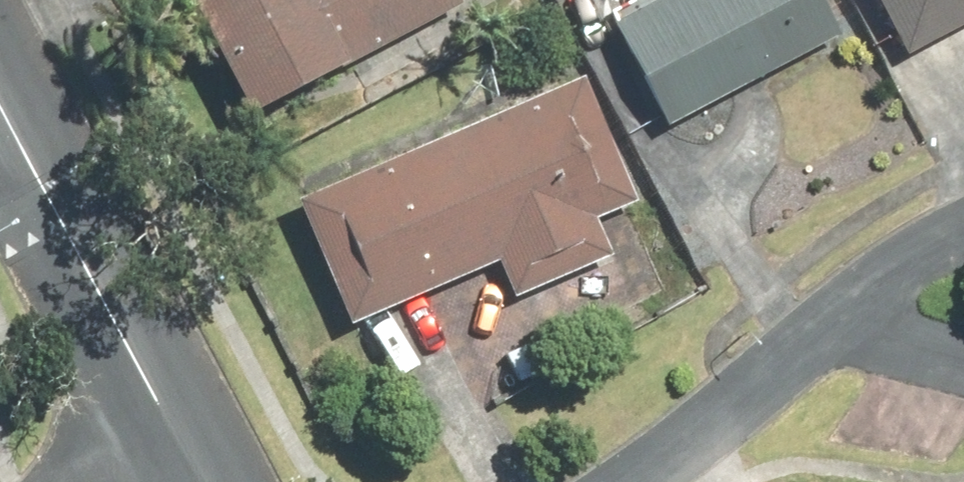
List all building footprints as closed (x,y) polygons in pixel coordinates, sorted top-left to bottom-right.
[(257,119),(484,9),(480,0),(199,0),(257,119)] [(623,20),(675,124),(857,35),(839,0),(663,0),(623,20)] [(920,57),(963,35),(963,0),(890,0),(920,57)] [(592,70),(301,188),(355,319),(508,257),(522,292),(626,249),(612,215),(646,202),(592,70)]
